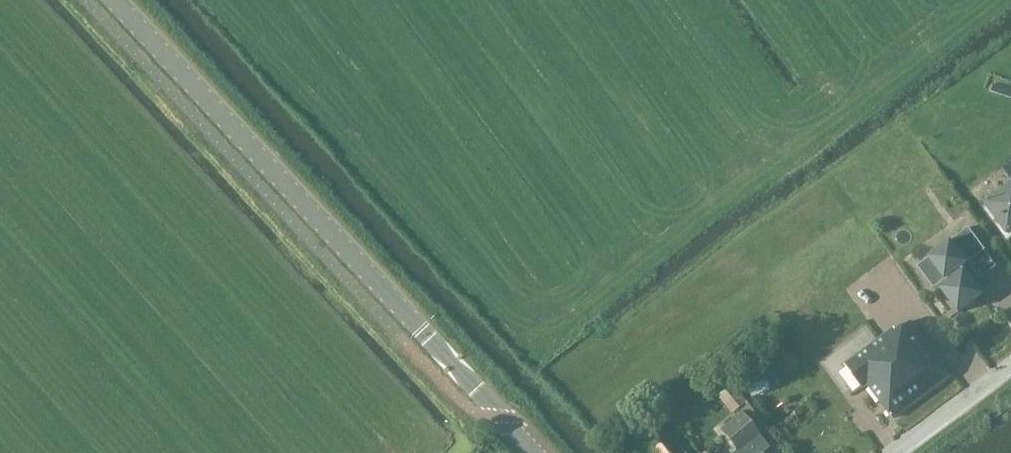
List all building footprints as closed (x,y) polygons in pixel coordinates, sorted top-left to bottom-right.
[(985,204),(1007,233),(1008,231),(1009,232),(1010,231),(1010,230),(1010,229),(1010,185),(988,202),(988,201),(986,202),(987,202),(985,204)] [(984,249),(968,227),(927,257),(946,282),(939,287),(957,312),(982,294),(961,266),(984,249)] [(898,330),(896,327),(846,362),(862,385),(867,381),(892,417),(951,375),(912,321),(898,330)] [(758,374),(746,378),(752,395),(765,390),(758,374)] [(742,403),(731,387),(719,396),(730,412),(742,403)] [(732,452),(761,452),(767,448),(740,413),(719,430),(735,450),(732,452)] [(648,449),(651,452),(677,452),(663,436),(648,449)]
